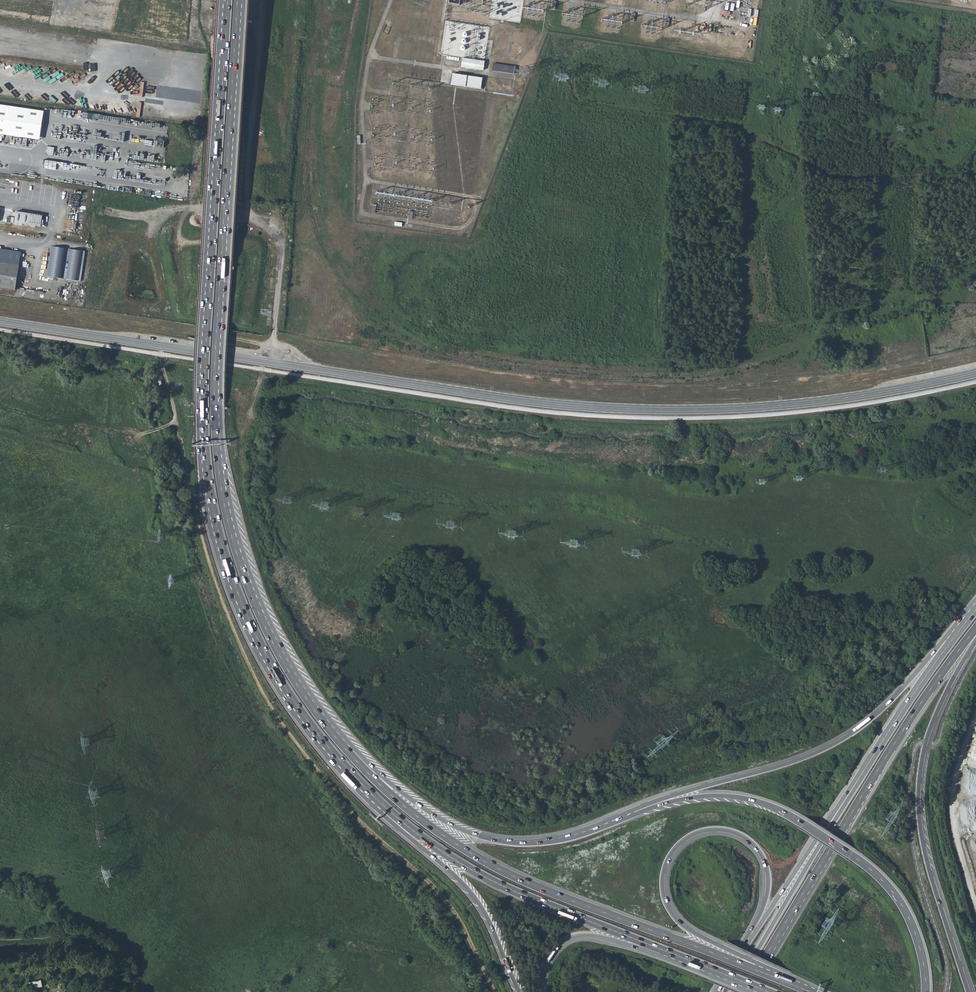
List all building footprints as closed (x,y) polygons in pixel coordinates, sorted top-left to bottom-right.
[(36,0),(0,0),(0,7),(52,13),(54,2),(36,0)] [(485,61),(462,58),(461,67),(483,70),(485,61)] [(515,67),(493,64),(492,70),(515,74),(515,67)] [(53,76),(69,78),(70,70),(54,68),(53,76)] [(481,89),(482,78),(453,73),(451,85),(481,89)] [(0,121),(0,150),(103,166),(107,137),(0,121)] [(71,193),(64,232),(75,234),(76,231),(77,232),(79,226),(77,225),(78,219),(79,219),(80,213),(79,213),(80,206),(81,206),(82,201),(81,201),(81,198),(84,199),(85,195),(71,193)] [(0,210),(0,224),(14,226),(14,224),(18,225),(18,226),(22,227),(22,225),(32,227),(32,228),(36,229),(36,228),(41,228),(43,216),(0,210)] [(15,290),(19,265),(0,262),(0,288),(15,290)] [(41,979),(30,981),(31,989),(43,987),(41,979)]
